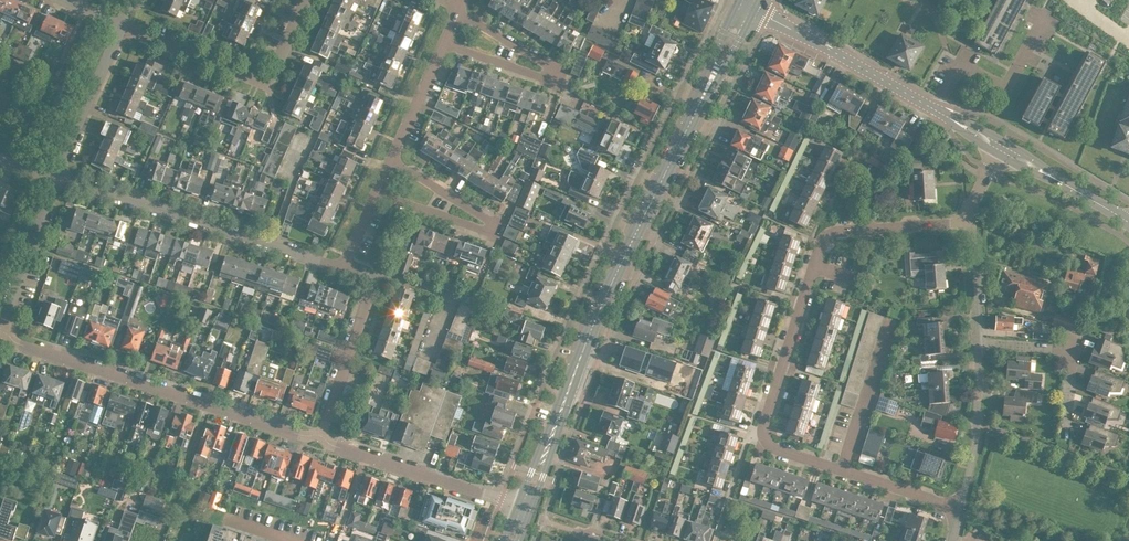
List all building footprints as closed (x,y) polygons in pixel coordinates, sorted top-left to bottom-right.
[(1,17),(9,0),(0,0),(0,17),(1,17)] [(16,18),(23,3),(16,0),(9,0),(1,17),(13,23),(16,18)] [(182,4),(174,0),(166,0),(162,10),(176,16),(179,10),(183,12),(186,6),(182,4)] [(206,0),(205,0),(203,6),(208,9),(211,2),(206,0)] [(246,2),(243,8),(226,1),(224,6),(240,14),(254,20),(260,8),(252,4),(253,0),(241,0),(246,2)] [(333,2),(349,9),(353,0),(334,0),(333,2)] [(379,9),(382,11),(396,17),(402,20),(418,27),(424,15),(423,14),(424,12),(418,9),(416,11),(408,7),(405,14),(391,8),(394,2),(390,0),(383,0),(379,9)] [(508,0),(492,0),(488,6),(500,13),(508,0)] [(500,13),(512,19),(523,0),(513,0),(508,0),(500,13)] [(525,7),(529,0),(523,0),(512,19),(523,26),(532,11),(525,7)] [(534,33),(546,39),(557,20),(551,16),(559,4),(553,0),(553,1),(550,6),(534,33)] [(680,24),(681,25),(682,23),(702,33),(712,14),(710,13),(714,4),(705,0),(685,0),(692,3),(686,15),(678,11),(674,19),(680,23),(680,24)] [(795,3),(807,9),(807,10),(807,13),(812,16),(814,14),(815,13),(816,14),(823,0),(797,0),(795,3)] [(973,42),(995,54),(1024,0),(996,0),(973,42)] [(333,2),(328,14),(357,27),(359,23),(352,20),(353,18),(346,15),(349,9),(333,2)] [(586,17),(593,20),(599,7),(588,2),(585,8),(590,10),(586,17)] [(635,8),(649,14),(651,7),(637,2),(635,8)] [(23,3),(16,18),(13,23),(13,24),(29,31),(32,24),(29,23),(36,9),(23,3)] [(550,6),(544,3),(537,15),(532,11),(523,26),(534,33),(550,6)] [(254,20),(240,14),(224,6),(221,12),(238,20),(235,26),(249,32),(254,20)] [(635,8),(632,15),(646,20),(649,14),(635,8)] [(394,22),(396,17),(382,11),(388,14),(386,18),(394,22)] [(574,14),(569,11),(566,16),(571,19),(574,14)] [(328,14),(322,26),(339,33),(341,27),(347,30),(348,29),(355,32),(357,27),(328,14)] [(40,30),(53,36),(60,21),(47,15),(40,30)] [(644,26),(646,20),(632,15),(630,22),(642,27),(644,26)] [(557,46),(566,31),(568,27),(573,20),(571,19),(566,16),(565,16),(561,22),(557,20),(546,39),(557,46)] [(187,28),(196,33),(199,33),(204,22),(198,19),(195,24),(190,22),(187,28)] [(249,32),(235,26),(219,19),(216,25),(232,32),(229,38),(243,45),(249,32)] [(396,32),(413,39),(418,27),(402,20),(396,32)] [(60,21),(53,36),(66,42),(73,27),(60,21)] [(208,22),(202,35),(208,38),(214,25),(208,22)] [(592,25),(585,39),(591,42),(598,28),(592,25)] [(645,45),(670,58),(676,46),(667,41),(671,34),(652,25),(650,30),(650,35),(645,45)] [(343,35),(339,33),(322,26),(317,38),(333,45),(338,47),(345,50),(347,46),(340,43),(343,35)] [(572,30),(568,27),(566,31),(557,46),(568,53),(572,46),(579,49),(579,50),(584,38),(579,36),(578,38),(570,33),(572,30)] [(603,31),(598,28),(591,42),(592,42),(593,43),(596,44),(603,31)] [(369,29),(367,33),(376,37),(378,33),(374,31),(369,29)] [(608,33),(603,31),(596,44),(601,47),(608,33)] [(378,33),(376,37),(384,41),(386,36),(378,32),(378,33)] [(396,32),(394,37),(391,44),(407,52),(413,39),(396,32)] [(614,36),(608,33),(601,47),(604,48),(607,50),(614,36)] [(901,35),(889,57),(909,68),(917,54),(919,53),(921,50),(921,48),(921,46),(901,35)] [(620,39),(614,36),(607,50),(613,53),(620,39)] [(384,41),(376,37),(374,42),(382,46),(384,41)] [(338,47),(333,45),(317,38),(311,50),(328,58),(331,50),(336,52),(338,47)] [(592,42),(591,42),(585,39),(584,38),(579,50),(573,65),(572,68),(580,72),(584,60),(592,42)] [(19,43),(14,55),(20,58),(26,46),(19,43)] [(596,44),(593,43),(587,55),(598,61),(604,48),(601,47),(596,44)] [(386,56),(402,64),(403,64),(406,58),(405,57),(407,52),(391,44),(386,56)] [(813,61),(796,52),(779,44),(777,44),(772,55),(790,64),(818,78),(822,69),(812,65),(813,61)] [(645,45),(639,57),(632,54),(629,60),(653,72),(656,65),(664,69),(670,58),(645,45)] [(20,58),(26,60),(32,49),(26,46),(20,58)] [(1088,52),(1046,129),(1063,138),(1105,61),(1088,52)] [(790,64),(772,55),(767,66),(785,75),(788,69),(799,75),(802,70),(790,64)] [(380,68),(396,76),(402,64),(386,56),(381,66),(380,68)] [(147,58),(144,64),(138,61),(132,74),(148,81),(161,86),(163,81),(150,76),(154,68),(160,72),(163,65),(147,58)] [(602,70),(632,85),(638,73),(609,58),(602,70)] [(306,62),(300,74),(315,81),(330,88),(333,82),(319,76),(322,70),(326,72),(329,66),(316,59),(313,66),(306,62)] [(51,72),(58,75),(64,63),(57,60),(51,72)] [(338,62),(335,68),(348,74),(350,69),(351,68),(338,62)] [(380,68),(373,65),(366,62),(364,67),(371,70),(370,79),(381,84),(380,84),(382,85),(383,84),(391,88),(391,87),(392,88),(395,81),(394,81),(396,76),(380,68)] [(467,89),(473,72),(460,68),(454,84),(467,89)] [(362,75),(350,69),(348,74),(347,76),(359,82),(362,75)] [(789,96),(793,90),(781,84),(783,79),(765,71),(759,82),(789,96)] [(478,98),(480,93),(485,77),(473,72),(467,89),(472,90),(468,102),(476,105),(478,98)] [(821,73),(817,82),(825,86),(829,77),(821,73)] [(161,86),(148,81),(132,74),(127,86),(143,93),(146,86),(159,92),(161,86)] [(300,74),(295,86),(310,93),(315,81),(300,74)] [(492,97),(498,81),(485,77),(480,93),(478,98),(483,99),(485,95),(492,97)] [(1043,77),(1021,117),(1038,126),(1059,87),(1043,77)] [(838,83),(834,91),(828,88),(821,101),(827,105),(829,100),(842,107),(852,91),(845,87),(846,81),(841,78),(840,78),(838,83)] [(163,81),(161,86),(169,89),(171,84),(163,81)] [(501,113),(505,101),(510,85),(498,81),(492,97),(497,99),(493,111),(501,113)] [(190,107),(193,102),(199,88),(186,82),(180,97),(186,99),(180,113),(187,116),(190,107)] [(787,101),(789,96),(759,82),(754,94),(777,104),(780,98),(787,101)] [(336,91),(330,89),(322,85),(321,89),(333,95),(334,95),(336,91)] [(510,85),(505,101),(501,113),(506,115),(508,108),(516,111),(517,106),(523,89),(510,85)] [(127,86),(122,98),(138,105),(144,108),(146,103),(147,101),(141,98),(143,93),(127,86)] [(295,86),(289,99),(318,112),(325,115),(326,111),(307,102),(311,94),(310,93),(295,86)] [(193,102),(205,107),(211,93),(199,88),(193,102)] [(363,107),(377,114),(383,101),(377,99),(379,94),(371,90),(369,95),(366,101),(341,89),(338,95),(348,100),(363,107)] [(517,106),(530,110),(535,93),(523,89),(517,106)] [(861,107),(868,93),(863,90),(859,95),(852,91),(842,107),(850,112),(849,114),(849,126),(855,129),(866,109),(861,107)] [(225,106),(221,104),(223,98),(211,93),(205,107),(200,120),(205,122),(210,109),(216,111),(213,121),(218,123),(225,106)] [(529,113),(526,121),(532,123),(536,112),(543,114),(548,98),(535,93),(530,110),(529,113)] [(643,116),(641,121),(648,124),(650,120),(652,121),(659,106),(649,101),(650,99),(640,95),(635,103),(639,105),(635,112),(643,116)] [(752,97),(747,109),(779,124),(782,118),(773,114),(768,112),(770,106),(752,97)] [(144,108),(138,105),(122,98),(117,111),(133,118),(136,109),(149,115),(151,111),(144,108)] [(289,99),(284,111),(300,118),(304,110),(316,116),(318,112),(289,99)] [(377,114),(363,107),(349,101),(348,100),(345,105),(352,108),(349,115),(358,119),(372,125),(377,114)] [(438,100),(435,107),(442,110),(457,118),(460,110),(438,100)] [(1112,146),(1128,152),(1128,100),(1112,146)] [(877,105),(879,106),(874,114),(868,111),(861,125),(857,130),(863,134),(866,128),(879,136),(882,130),(892,114),(884,110),(886,103),(882,101),(881,101),(880,101),(877,105)] [(238,127),(240,121),(246,107),(234,102),(231,108),(225,106),(220,120),(231,125),(232,124),(238,127)] [(144,108),(152,111),(154,106),(146,103),(144,108)] [(567,123),(574,109),(562,103),(555,117),(567,123)] [(801,111),(799,117),(807,121),(814,108),(805,104),(801,111)] [(250,132),(252,126),(258,112),(246,107),(240,121),(238,127),(234,135),(238,136),(241,129),(250,132)] [(573,125),(577,118),(580,111),(574,109),(567,123),(573,125)] [(624,116),(630,119),(634,111),(628,109),(624,116)] [(779,124),(747,109),(742,120),(759,129),(762,123),(767,126),(768,126),(776,130),(779,124)] [(815,109),(808,122),(811,124),(818,110),(815,109)] [(431,117),(443,123),(444,120),(446,116),(434,110),(431,117)] [(520,119),(526,121),(529,113),(523,111),(520,119)] [(585,122),(593,126),(624,140),(629,128),(610,119),(608,124),(580,111),(577,118),(585,122)] [(252,126),(250,132),(247,140),(251,141),(256,128),(264,131),(261,140),(268,143),(274,128),(267,125),(270,117),(258,112),(252,126)] [(316,116),(311,128),(317,130),(325,115),(318,112),(316,116)] [(898,118),(892,114),(882,130),(895,138),(892,142),(905,149),(913,136),(901,129),(905,122),(908,117),(908,116),(903,113),(898,118)] [(452,124),(455,120),(446,116),(444,120),(452,124)] [(358,119),(355,125),(340,118),(337,124),(352,131),(366,137),(372,125),(358,119)] [(577,118),(573,125),(582,129),(585,122),(577,118)] [(140,120),(137,127),(154,134),(157,127),(140,120)] [(282,128),(294,133),(297,127),(284,121),(282,128)] [(111,123),(106,136),(122,143),(127,130),(111,123)] [(234,135),(238,127),(232,124),(228,132),(234,135)] [(366,137),(352,131),(337,124),(334,130),(349,137),(346,143),(361,150),(366,137)] [(617,155),(623,141),(624,140),(593,126),(589,132),(602,138),(598,146),(617,155)] [(154,134),(137,127),(134,134),(151,141),(154,134)] [(279,134),(291,140),(294,133),(282,128),(279,134)] [(419,143),(424,146),(421,151),(433,158),(442,144),(449,132),(443,128),(438,136),(428,130),(419,143)] [(730,145),(760,160),(769,142),(738,128),(734,136),(732,137),(730,142),(730,144),(730,145)] [(332,135),(320,130),(316,137),(328,143),(332,135)] [(497,137),(504,139),(506,133),(500,131),(497,137)] [(158,134),(151,151),(157,153),(164,136),(158,134)] [(276,140),(288,146),(291,140),(279,134),(276,140)] [(535,159),(535,158),(536,156),(542,142),(523,134),(517,148),(535,159)] [(805,144),(809,136),(805,134),(801,142),(805,144)] [(106,136),(100,148),(117,155),(122,143),(106,136)] [(488,141),(485,139),(480,146),(485,149),(488,143),(487,143),(488,141)] [(286,152),(287,150),(288,146),(276,140),(273,147),(286,152)] [(447,147),(443,145),(442,144),(433,158),(445,165),(458,145),(453,142),(451,141),(447,147)] [(857,144),(850,141),(846,147),(853,151),(857,144)] [(134,148),(125,144),(123,150),(132,154),(134,148)] [(792,150),(782,145),(778,154),(788,159),(792,150)] [(826,145),(820,157),(835,165),(842,153),(826,145)] [(469,154),(457,146),(445,165),(457,173),(458,172),(462,175),(479,149),(474,146),(469,154)] [(799,156),(803,148),(799,146),(795,154),(799,156)] [(270,153),(283,158),(286,152),(273,147),(270,153)] [(117,155),(100,148),(98,153),(95,152),(95,153),(96,153),(91,163),(101,167),(101,169),(109,173),(112,167),(111,167),(114,160),(119,162),(121,157),(117,155)] [(588,170),(585,176),(603,184),(609,171),(593,164),(598,154),(580,148),(577,154),(582,167),(588,170)] [(723,154),(725,155),(723,159),(741,167),(747,156),(728,148),(726,148),(723,154)] [(479,149),(462,175),(467,178),(467,179),(479,186),(488,172),(476,165),(484,153),(479,149)] [(334,168),(351,175),(356,163),(351,161),(354,155),(343,150),(340,156),(340,155),(337,161),(312,150),(309,156),(320,161),(334,168)] [(547,153),(539,150),(537,157),(544,160),(547,153)] [(214,171),(218,157),(219,154),(212,151),(207,168),(214,171)] [(268,159),(280,164),(283,158),(270,153),(268,159)] [(218,157),(214,171),(220,172),(224,159),(218,157)] [(820,157),(813,169),(829,177),(835,165),(820,157)] [(914,199),(933,198),(931,171),(921,172),(920,157),(906,158),(907,168),(912,168),(914,199)] [(154,158),(153,163),(148,178),(161,182),(166,167),(167,162),(154,158)] [(722,158),(716,168),(718,169),(737,177),(741,179),(743,174),(749,177),(751,172),(744,169),(741,167),(723,159),(722,158)] [(793,169),(797,161),(793,158),(789,166),(793,169)] [(268,159),(265,165),(277,171),(280,164),(268,159)] [(195,162),(190,160),(188,169),(180,167),(178,171),(173,186),(186,190),(191,175),(195,162)] [(195,162),(191,175),(186,190),(199,194),(204,180),(196,177),(201,163),(195,161),(195,162)] [(351,175),(334,168),(320,161),(318,165),(325,169),(325,170),(332,173),(329,180),(345,187),(351,175)] [(137,175),(142,165),(135,162),(131,172),(137,175)] [(499,166),(494,163),(489,170),(495,173),(499,166)] [(747,164),(744,169),(751,172),(754,167),(747,164)] [(277,171),(265,165),(262,171),(266,173),(275,177),(277,171)] [(545,170),(535,166),(531,177),(540,181),(545,170)] [(161,182),(173,186),(178,171),(166,167),(161,182)] [(514,183),(512,187),(506,183),(510,177),(508,176),(512,170),(508,167),(500,180),(491,194),(504,201),(507,197),(515,202),(523,185),(519,183),(514,183)] [(597,197),(603,184),(585,176),(572,169),(569,175),(568,180),(568,181),(569,183),(571,184),(573,185),(569,193),(586,201),(590,194),(597,197)] [(737,177),(718,169),(717,172),(714,172),(711,178),(713,180),(731,188),(737,177)] [(813,169),(807,182),(823,190),(829,177),(813,169)] [(225,202),(229,188),(234,174),(234,172),(226,170),(221,185),(216,183),(212,198),(225,202)] [(524,181),(528,174),(522,170),(518,177),(524,181)] [(787,181),(791,173),(787,171),(783,179),(787,181)] [(488,172),(479,186),(491,194),(500,180),(488,172)] [(776,183),(780,175),(774,173),(770,180),(776,183)] [(225,202),(237,206),(242,192),(244,186),(236,184),(239,176),(234,174),(229,188),(225,202)] [(250,210),(255,196),(260,181),(253,179),(251,187),(249,187),(247,193),(242,192),(237,206),(250,210)] [(308,185),(323,192),(340,199),(345,187),(329,180),(326,186),(311,179),(308,185)] [(540,185),(526,179),(516,204),(515,208),(527,213),(529,209),(530,210),(540,185)] [(268,200),(260,198),(265,183),(263,182),(260,181),(255,196),(250,210),(263,215),(268,200)] [(807,182),(801,194),(817,202),(823,190),(807,182)] [(12,199),(16,189),(2,183),(0,187),(0,210),(11,214),(17,201),(12,199)] [(781,193),(785,185),(781,183),(777,191),(781,193)] [(306,191),(321,198),(318,204),(334,211),(340,199),(323,192),(308,185),(306,191)] [(708,185),(703,197),(735,213),(738,207),(725,200),(728,194),(708,185)] [(801,194),(795,206),(811,214),(817,202),(801,194)] [(562,202),(554,218),(571,226),(573,223),(583,228),(590,214),(578,209),(580,205),(559,195),(557,200),(562,202)] [(779,198),(775,195),(771,203),(775,206),(779,198)] [(697,208),(698,209),(716,217),(719,212),(733,218),(735,213),(703,197),(697,208)] [(766,207),(768,201),(763,199),(760,204),(766,207)] [(298,209),(312,215),(329,223),(334,211),(318,204),(315,210),(300,203),(298,209)] [(284,218),(290,221),(294,212),(304,217),(304,219),(310,222),(307,228),(323,235),(329,223),(312,215),(298,209),(289,205),(284,218)] [(811,214),(795,206),(789,218),(805,226),(811,214)] [(83,231),(89,211),(90,211),(77,207),(74,216),(70,214),(66,227),(70,228),(70,229),(82,233),(83,231)] [(515,208),(514,209),(511,215),(510,218),(508,223),(512,225),(523,230),(529,215),(515,208)] [(745,217),(757,223),(761,215),(749,210),(745,217)] [(90,211),(89,211),(83,231),(87,233),(88,228),(96,231),(102,215),(90,211)] [(114,218),(102,215),(96,231),(97,231),(95,235),(107,239),(114,219),(114,218)] [(695,216),(688,228),(709,239),(711,234),(709,233),(713,224),(695,216)] [(131,231),(125,228),(126,223),(114,219),(107,239),(108,239),(107,241),(114,243),(116,237),(121,239),(120,243),(127,245),(131,231)] [(508,225),(503,235),(515,241),(520,230),(508,225)] [(546,240),(571,251),(576,239),(571,237),(573,232),(551,225),(545,240),(546,240)] [(764,229),(759,226),(755,235),(760,237),(764,229)] [(131,231),(127,245),(125,250),(133,253),(136,243),(146,247),(151,231),(139,227),(137,233),(131,231)] [(424,245),(431,247),(436,233),(422,228),(419,236),(415,235),(410,250),(422,254),(424,245)] [(709,239),(688,228),(682,241),(688,244),(685,250),(700,258),(703,251),(700,250),(704,242),(707,243),(709,239)] [(738,233),(748,238),(751,232),(741,228),(738,233)] [(151,231),(146,247),(159,251),(163,235),(151,231)] [(448,240),(449,238),(436,233),(431,247),(436,249),(434,256),(446,260),(448,254),(450,254),(454,242),(448,240)] [(746,243),(748,238),(738,233),(736,238),(746,243)] [(782,234),(778,247),(795,253),(800,240),(782,234)] [(163,235),(159,251),(171,255),(176,239),(163,235)] [(173,264),(176,256),(183,258),(188,243),(176,239),(171,255),(168,263),(173,264)] [(512,259),(512,258),(518,245),(505,239),(498,253),(512,259)] [(754,249),(758,241),(753,239),(749,247),(754,249)] [(548,256),(565,263),(571,251),(546,240),(543,246),(551,249),(548,256)] [(450,254),(466,260),(468,261),(473,246),(460,241),(459,244),(454,242),(450,254)] [(183,258),(181,264),(194,268),(195,262),(200,247),(188,243),(183,258)] [(56,252),(70,256),(73,249),(58,245),(56,252)] [(473,246),(468,261),(470,261),(474,263),(476,263),(473,272),(479,274),(487,251),(473,246)] [(200,247),(195,262),(208,266),(213,251),(200,247)] [(778,247),(774,260),(791,266),(795,253),(778,247)] [(915,274),(926,273),(927,289),(946,288),(944,263),(943,263),(942,249),(931,250),(931,252),(914,254),(914,251),(905,252),(906,275),(915,274)] [(685,250),(681,258),(675,256),(670,267),(685,275),(691,263),(696,266),(700,258),(685,250)] [(748,262),(752,253),(747,251),(743,259),(748,262)] [(393,269),(407,274),(413,255),(407,253),(405,260),(397,257),(393,269)] [(231,279),(238,259),(225,255),(220,271),(219,275),(231,279)] [(495,272),(501,258),(494,255),(488,268),(495,272)] [(1078,289),(1081,280),(1084,280),(1084,278),(1093,281),(1098,259),(1089,257),(1090,256),(1085,255),(1084,259),(1088,260),(1084,269),(1068,265),(1066,275),(1063,285),(1078,289)] [(560,275),(565,263),(548,256),(545,262),(537,258),(535,264),(560,275)] [(233,275),(231,279),(231,281),(243,285),(250,263),(238,259),(233,275)] [(79,272),(82,266),(64,260),(62,266),(79,272)] [(774,260),(770,273),(787,279),(791,266),(774,260)] [(255,289),(262,267),(250,263),(243,285),(255,289)] [(742,274),(746,266),(741,264),(737,272),(742,274)] [(79,278),(89,281),(93,270),(83,266),(79,278)] [(535,282),(533,288),(551,296),(556,284),(538,275),(541,270),(532,266),(526,278),(535,282)] [(268,293),(274,271),(273,271),(274,269),(269,267),(268,269),(262,267),(255,289),(268,293)] [(685,275),(670,267),(664,279),(668,281),(665,287),(676,292),(679,287),(680,287),(682,282),(689,285),(692,278),(685,275)] [(136,279),(139,270),(134,268),(130,277),(136,279)] [(1047,281),(1003,270),(998,290),(1015,294),(1013,304),(1039,311),(1042,302),(1037,301),(1040,291),(1044,292),(1047,281)] [(280,297),(287,275),(274,271),(268,293),(280,297)] [(787,279),(770,273),(765,272),(764,277),(768,278),(765,286),(783,292),(787,279)] [(116,278),(106,274),(102,285),(113,288),(116,278)] [(287,275),(282,291),(280,296),(292,300),(293,298),(300,301),(304,287),(298,285),(299,279),(287,275)] [(118,278),(116,284),(125,287),(122,294),(129,296),(131,290),(132,288),(134,283),(128,281),(118,278)] [(445,280),(443,287),(456,291),(458,285),(445,280)] [(304,287),(300,301),(299,303),(317,309),(319,303),(324,287),(312,283),(310,288),(304,287)] [(656,286),(653,292),(652,291),(646,304),(661,312),(668,315),(672,307),(675,308),(679,300),(665,293),(666,291),(656,286)] [(209,287),(204,300),(210,302),(215,289),(209,287)] [(329,314),(337,291),(324,287),(319,303),(317,309),(317,310),(329,314)] [(397,287),(392,301),(409,307),(414,293),(397,287)] [(545,309),(551,296),(533,288),(529,295),(520,291),(515,302),(524,306),(527,301),(545,309)] [(714,289),(711,298),(722,303),(725,294),(714,289)] [(129,296),(121,318),(131,321),(131,322),(141,293),(131,290),(129,296)] [(349,295),(337,291),(329,314),(334,315),(337,308),(344,311),(349,295)] [(474,298),(467,295),(464,294),(461,300),(473,305),(476,298),(474,298)] [(44,300),(36,321),(38,322),(39,324),(42,325),(44,324),(52,327),(55,319),(60,320),(67,301),(57,297),(54,304),(44,300)] [(428,313),(433,300),(427,298),(422,311),(428,313)] [(757,298),(753,311),(770,317),(774,303),(757,298)] [(827,298),(823,311),(840,317),(844,303),(827,298)] [(459,306),(471,311),(473,305),(461,300),(459,306)] [(392,301),(387,313),(404,320),(409,307),(392,301)] [(69,316),(64,331),(65,332),(66,333),(69,335),(71,334),(76,336),(82,320),(84,321),(89,308),(71,302),(66,315),(69,316)] [(238,313),(247,315),(250,306),(241,303),(238,313)] [(212,309),(202,306),(197,319),(207,323),(212,309)] [(262,310),(250,306),(247,315),(259,319),(262,310)] [(459,306),(456,312),(469,317),(471,311),(459,306)] [(105,317),(96,342),(108,347),(114,329),(117,330),(121,320),(110,316),(113,309),(108,307),(105,317)] [(544,327),(520,319),(522,314),(506,308),(504,313),(504,315),(505,317),(506,319),(508,320),(512,322),(511,323),(520,326),(518,332),(521,333),(518,341),(532,345),(534,337),(540,339),(544,327)] [(424,326),(428,313),(422,311),(418,324),(424,326)] [(753,311),(749,324),(766,330),(770,317),(753,311)] [(823,311),(819,324),(836,330),(840,317),(823,311)] [(215,324),(227,328),(231,317),(220,312),(215,324)] [(266,322),(271,324),(274,314),(269,312),(266,322)] [(456,312),(454,318),(466,323),(467,322),(469,317),(456,312)] [(883,316),(869,312),(867,318),(881,322),(883,316)] [(387,313),(383,326),(400,333),(404,320),(387,313)] [(1051,323),(1074,330),(1078,318),(1068,314),(1067,317),(1054,313),(1051,323)] [(83,338),(96,342),(105,317),(99,315),(97,320),(90,317),(89,322),(83,338)] [(1011,318),(1011,317),(995,315),(994,328),(1007,329),(1020,330),(1021,319),(1011,318)] [(673,323),(670,322),(653,316),(653,317),(654,317),(652,323),(639,318),(633,334),(653,340),(657,330),(665,333),(669,331),(672,323),(673,323)] [(924,338),(943,337),(942,329),(949,327),(948,321),(933,322),(932,316),(917,317),(917,324),(923,324),(924,338)] [(460,327),(464,329),(466,324),(466,323),(454,318),(452,324),(460,327)] [(881,322),(867,318),(865,325),(879,329),(881,322)] [(139,328),(136,327),(137,324),(131,322),(131,321),(129,325),(128,325),(125,334),(126,334),(122,347),(137,352),(144,331),(139,329),(139,328)] [(461,336),(460,339),(465,341),(469,342),(475,325),(467,322),(466,323),(466,324),(465,326),(464,329),(461,336)] [(261,325),(253,323),(251,329),(258,332),(261,325)] [(1033,331),(1032,338),(1048,339),(1048,332),(1048,323),(1041,323),(1041,332),(1033,331)] [(419,339),(424,326),(418,324),(413,337),(419,339)] [(464,329),(452,324),(449,330),(461,335),(461,336),(464,329)] [(749,324),(745,337),(762,342),(766,330),(749,324)] [(819,324),(815,337),(832,343),(836,330),(819,324)] [(303,334),(309,336),(312,326),(306,325),(303,334)] [(879,329),(865,325),(863,331),(877,335),(879,329)] [(383,326),(378,339),(395,345),(400,333),(383,326)] [(156,335),(159,336),(151,359),(164,363),(169,348),(172,341),(162,338),(165,330),(158,328),(156,335)] [(282,332),(273,329),(270,337),(279,340),(282,332)] [(324,330),(321,339),(334,343),(336,336),(324,332),(324,330)] [(446,335),(445,336),(458,342),(459,340),(461,335),(449,330),(448,330),(446,335)] [(877,335),(863,331),(861,338),(875,342),(877,335)] [(172,341),(169,348),(164,363),(177,368),(181,355),(183,356),(191,333),(187,332),(184,338),(183,337),(180,344),(172,341)] [(714,338),(698,333),(693,351),(701,353),(708,356),(714,338)] [(496,342),(505,345),(506,340),(507,338),(499,335),(496,342)] [(456,347),(458,342),(445,336),(443,342),(456,347)] [(419,339),(413,337),(409,350),(415,352),(419,339)] [(762,342),(745,337),(741,350),(758,356),(762,342)] [(815,337),(811,350),(828,356),(832,343),(815,337)] [(936,362),(936,359),(935,353),(951,352),(950,346),(944,345),(943,337),(924,338),(925,353),(920,353),(920,356),(912,357),(913,364),(921,363),(936,362)] [(1098,337),(1092,354),(1090,355),(1088,360),(1109,368),(1110,364),(1120,368),(1124,358),(1121,345),(1098,337)] [(301,351),(301,350),(304,339),(299,338),(295,349),(301,351)] [(875,342),(861,338),(859,344),(873,348),(875,342)] [(259,375),(270,344),(257,339),(246,372),(239,370),(234,387),(247,391),(253,373),(259,375)] [(304,339),(301,350),(316,355),(318,350),(320,344),(304,339)] [(395,345),(378,339),(373,353),(390,359),(395,345)] [(513,348),(511,355),(527,360),(532,348),(506,340),(505,345),(513,348)] [(440,349),(453,354),(456,347),(443,342),(440,349)] [(214,382),(227,386),(232,371),(233,372),(236,363),(226,360),(231,346),(223,343),(219,354),(225,356),(221,368),(219,367),(214,382)] [(270,344),(259,375),(261,376),(257,388),(261,390),(259,395),(268,398),(274,380),(278,368),(270,365),(271,362),(264,360),(270,344)] [(333,349),(320,344),(318,350),(331,355),(333,349)] [(873,348),(859,344),(857,350),(871,354),(873,348)] [(183,370),(195,374),(201,357),(194,354),(197,347),(192,345),(183,370)] [(626,345),(619,365),(657,378),(654,387),(693,400),(703,369),(682,361),(681,364),(626,345)] [(195,374),(207,378),(217,351),(212,349),(210,354),(203,351),(201,357),(195,374)] [(438,355),(451,360),(453,354),(440,349),(438,355)] [(329,360),(331,355),(318,350),(316,355),(316,356),(329,360)] [(415,352),(409,350),(404,364),(410,366),(415,352)] [(709,365),(707,370),(712,371),(712,370),(713,367),(715,363),(719,351),(715,350),(712,356),(709,365)] [(828,356),(811,350),(807,364),(824,369),(828,356)] [(871,354),(857,350),(855,356),(869,361),(871,354)] [(1016,354),(1016,359),(1016,361),(1007,360),(1006,378),(1024,379),(1024,387),(1039,388),(1040,375),(1029,374),(1030,360),(1030,356),(1016,354)] [(451,360),(438,355),(435,363),(430,362),(429,366),(447,372),(451,360)] [(726,374),(733,376),(750,382),(754,368),(737,363),(738,358),(732,356),(726,374)] [(869,361),(855,356),(853,363),(867,367),(869,361)] [(522,376),(526,364),(508,358),(506,364),(495,360),(494,364),(471,357),(469,364),(492,372),(494,367),(522,376)] [(419,373),(423,360),(416,358),(411,371),(419,373)] [(426,375),(429,366),(430,362),(423,360),(419,373),(426,375)] [(937,371),(936,362),(921,363),(921,366),(919,366),(920,373),(918,373),(918,382),(921,381),(921,388),(928,387),(947,386),(946,378),(953,376),(952,370),(937,371)] [(718,372),(721,365),(715,363),(713,367),(712,370),(718,372)] [(867,367),(853,363),(851,369),(865,373),(867,367)] [(5,390),(12,392),(14,385),(19,369),(7,364),(1,381),(0,385),(0,392),(4,393),(5,390)] [(393,369),(380,364),(377,370),(391,375),(393,369)] [(286,366),(280,382),(274,380),(268,398),(276,400),(278,396),(282,397),(287,384),(289,385),(294,369),(286,366)] [(24,397),(27,389),(32,373),(19,369),(14,385),(21,387),(19,393),(20,394),(19,395),(24,397)] [(431,377),(442,381),(444,373),(433,369),(431,377)] [(865,373),(851,369),(849,375),(863,380),(865,373)] [(1124,380),(1095,369),(1093,376),(1090,375),(1086,388),(1107,395),(1108,391),(1120,391),(1124,380)] [(885,374),(886,385),(895,384),(895,373),(885,374)] [(31,416),(30,412),(35,403),(43,405),(45,397),(51,378),(38,374),(32,393),(33,393),(31,398),(27,397),(17,428),(19,429),(22,428),(24,427),(26,426),(28,424),(30,421),(31,418),(31,416)] [(290,405),(299,408),(305,390),(306,385),(300,383),(302,377),(295,374),(287,399),(292,400),(290,405)] [(722,387),(729,390),(746,395),(750,382),(733,376),(726,374),(722,387)] [(375,375),(369,395),(377,398),(384,378),(375,375)] [(863,380),(849,375),(847,382),(861,386),(863,380)] [(501,376),(498,383),(488,380),(485,387),(495,391),(495,393),(506,397),(508,392),(514,394),(519,382),(501,376)] [(67,410),(71,398),(78,400),(85,382),(72,377),(66,396),(65,395),(61,407),(67,410)] [(635,383),(633,382),(616,377),(612,389),(636,398),(638,391),(633,389),(635,383)] [(55,408),(58,401),(64,382),(51,378),(45,397),(52,399),(49,406),(55,408)] [(802,379),(798,392),(815,397),(820,399),(821,395),(816,394),(819,384),(802,379)] [(316,400),(319,401),(320,398),(325,383),(321,382),(318,389),(306,385),(305,390),(299,408),(307,411),(309,406),(313,407),(316,400)] [(392,438),(420,448),(441,388),(424,382),(420,391),(412,388),(401,419),(399,419),(392,438)] [(861,386),(847,382),(845,389),(859,393),(861,386)] [(93,384),(87,399),(85,398),(78,419),(98,426),(105,405),(101,404),(106,388),(93,384)] [(948,394),(947,386),(928,387),(930,402),(929,402),(929,403),(927,410),(946,416),(946,415),(945,415),(949,401),(955,401),(954,395),(948,394)] [(441,388),(420,448),(424,450),(430,434),(445,440),(454,416),(457,406),(461,395),(446,390),(441,388)] [(643,400),(636,398),(612,389),(607,402),(629,409),(627,416),(636,419),(643,400)] [(857,400),(859,393),(845,389),(843,396),(857,400)] [(1037,391),(1017,389),(1016,397),(1004,396),(1002,414),(1010,414),(1010,419),(1023,420),(1025,399),(1037,400),(1037,391)] [(729,390),(725,403),(742,408),(746,395),(729,390)] [(102,423),(114,427),(125,395),(112,391),(107,408),(102,423)] [(643,400),(648,402),(651,393),(646,392),(643,400)] [(798,392),(794,405),(811,411),(815,397),(798,392)] [(504,409),(505,406),(507,399),(490,393),(486,403),(495,406),(504,409)] [(125,395),(114,427),(122,430),(126,415),(132,417),(137,400),(125,395)] [(875,408),(894,415),(898,402),(879,395),(875,408)] [(855,407),(857,400),(843,396),(841,403),(855,407)] [(1088,402),(1083,415),(1086,416),(1084,421),(1090,423),(1102,427),(1104,422),(1106,418),(1117,418),(1119,414),(1122,407),(1093,396),(1090,403),(1088,402)] [(72,416),(78,418),(83,403),(77,401),(72,416)] [(140,401),(134,417),(131,426),(144,430),(147,421),(153,404),(140,401)] [(742,408),(725,403),(720,416),(732,420),(738,421),(742,408)] [(837,404),(831,403),(829,411),(834,413),(837,404)] [(372,434),(378,416),(372,414),(374,406),(369,404),(360,428),(365,430),(364,431),(372,434)] [(794,405),(790,418),(807,423),(811,411),(794,405)] [(168,410),(155,406),(147,428),(145,433),(149,434),(151,437),(156,439),(158,438),(168,410)] [(511,428),(511,427),(516,413),(504,409),(495,406),(490,420),(486,418),(484,424),(474,421),(471,429),(501,439),(506,426),(511,428)] [(381,409),(378,416),(372,434),(379,436),(380,435),(385,437),(387,430),(393,432),(399,415),(381,409)] [(953,439),(957,424),(940,420),(941,415),(924,409),(920,425),(935,429),(934,434),(953,439)] [(611,435),(606,447),(616,451),(620,443),(615,441),(620,427),(618,427),(622,418),(604,411),(600,423),(603,424),(600,430),(611,435)] [(53,424),(56,414),(51,412),(47,422),(53,424)] [(186,434),(190,436),(192,436),(196,423),(190,421),(192,416),(182,413),(181,417),(176,415),(171,428),(177,430),(175,435),(185,438),(186,434)] [(732,420),(720,416),(719,421),(731,425),(732,420)] [(807,423),(790,418),(785,431),(803,437),(807,423)] [(1085,429),(1081,442),(1102,449),(1103,445),(1115,445),(1119,434),(1117,433),(1102,427),(1090,423),(1088,430),(1085,429)] [(203,464),(206,457),(210,447),(222,451),(227,436),(223,435),(226,427),(216,424),(213,431),(206,428),(203,437),(202,436),(195,453),(193,461),(203,464)] [(677,436),(680,428),(672,425),(669,433),(677,436)] [(828,430),(823,428),(820,437),(826,438),(828,430)] [(869,428),(860,452),(876,457),(884,433),(869,428)] [(720,430),(716,444),(733,449),(737,436),(720,430)] [(240,433),(238,432),(235,440),(234,439),(231,449),(230,449),(227,457),(235,460),(233,465),(236,467),(235,469),(238,470),(249,440),(247,439),(248,436),(246,435),(245,433),(242,432),(240,433)] [(669,433),(666,432),(660,448),(672,452),(677,436),(669,433)] [(170,446),(174,435),(168,433),(164,444),(170,446)] [(457,435),(451,433),(448,442),(454,445),(457,435)] [(494,456),(499,444),(476,436),(472,448),(494,456)] [(247,455),(254,457),(251,466),(249,465),(247,471),(256,474),(260,462),(261,459),(265,442),(259,440),(260,438),(254,437),(254,438),(252,437),(247,455)] [(586,465),(590,455),(604,461),(607,453),(615,456),(622,458),(627,446),(620,443),(616,451),(606,447),(605,450),(576,439),(569,458),(586,465)] [(448,442),(447,442),(444,453),(451,456),(451,455),(457,457),(461,447),(454,445),(448,442)] [(7,454),(10,445),(1,443),(0,445),(0,452),(7,454)] [(267,471),(272,473),(281,447),(276,446),(275,444),(271,443),(270,444),(268,443),(260,469),(267,471)] [(716,444),(712,457),(729,462),(733,449),(716,444)] [(1086,449),(1079,446),(1077,452),(1084,454),(1086,449)] [(272,473),(271,475),(283,479),(293,451),(291,451),(291,449),(287,448),(285,449),(281,447),(272,473)] [(17,459),(23,461),(26,451),(20,449),(17,459)] [(494,458),(471,450),(466,465),(489,473),(494,458)] [(910,467),(937,477),(943,459),(916,450),(910,467)] [(301,479),(303,473),(309,457),(307,456),(307,454),(303,453),(301,454),(296,452),(291,469),(289,475),(301,479)] [(319,478),(325,462),(320,460),(319,459),(315,457),(314,458),(312,458),(303,483),(316,488),(319,478)] [(712,457),(708,470),(725,475),(729,462),(712,457)] [(64,474),(72,478),(78,462),(70,459),(64,474)] [(76,478),(79,479),(84,462),(82,461),(76,478)] [(316,488),(312,498),(318,500),(325,480),(331,483),(337,466),(336,466),(335,464),(331,463),(330,464),(325,462),(319,478),(316,488)] [(748,470),(742,486),(748,488),(751,480),(764,484),(765,480),(769,467),(756,463),(753,472),(748,470)] [(152,468),(144,465),(136,488),(144,491),(152,468)] [(622,475),(645,483),(648,472),(625,465),(622,475)] [(343,500),(353,472),(351,471),(351,469),(347,468),(345,469),(340,467),(335,483),(342,486),(338,498),(343,500)] [(764,484),(762,490),(766,492),(768,486),(777,488),(779,480),(782,471),(781,471),(782,470),(780,469),(779,469),(777,468),(777,469),(769,467),(765,480),(764,484)] [(81,475),(88,477),(90,470),(83,468),(81,475)] [(725,475),(708,470),(704,483),(721,489),(725,475)] [(609,480),(605,479),(599,477),(582,471),(578,484),(595,490),(598,482),(604,484),(607,485),(609,480)] [(790,474),(782,471),(779,480),(777,488),(775,495),(779,496),(781,490),(789,493),(795,475),(794,475),(795,474),(793,473),(792,473),(790,473),(790,474)] [(56,472),(53,480),(62,483),(65,475),(56,472)] [(808,480),(795,475),(789,493),(788,497),(793,498),(794,494),(803,497),(808,480)] [(364,504),(366,495),(367,495),(372,497),(378,480),(376,479),(376,478),(372,476),(371,477),(365,476),(364,481),(365,481),(361,493),(360,493),(357,501),(364,504)] [(665,477),(661,488),(666,490),(670,479),(665,477)] [(114,479),(111,488),(117,490),(118,488),(120,481),(114,479)] [(380,506),(382,500),(383,499),(390,501),(395,485),(393,485),(393,483),(389,482),(387,483),(382,481),(377,498),(374,504),(380,506)] [(612,481),(609,492),(614,494),(615,489),(617,483),(612,481)] [(248,495),(249,494),(251,488),(235,483),(233,489),(233,490),(248,495)] [(690,486),(682,483),(680,490),(688,492),(690,486)] [(825,504),(831,487),(817,483),(812,500),(825,504)] [(413,507),(408,505),(407,505),(412,491),(407,489),(406,488),(402,486),(401,487),(399,487),(394,503),(401,505),(397,516),(409,520),(413,507)] [(843,491),(831,487),(825,504),(824,508),(829,510),(830,506),(838,508),(843,491)] [(116,491),(114,498),(121,500),(124,491),(118,488),(117,490),(116,491)] [(249,494),(248,495),(257,498),(258,497),(260,491),(251,488),(249,494)] [(110,489),(108,496),(114,498),(116,491),(110,489)] [(600,497),(600,498),(595,496),(595,495),(576,489),(571,502),(590,509),(592,502),(597,503),(596,508),(602,510),(606,499),(600,497)] [(607,513),(621,517),(626,500),(619,497),(621,491),(615,489),(614,494),(607,513)] [(145,493),(137,490),(133,501),(141,504),(145,493)] [(195,505),(204,509),(210,494),(201,491),(195,505)] [(843,491),(838,508),(836,512),(850,517),(851,513),(857,495),(843,491)] [(145,493),(141,504),(161,509),(164,500),(145,493)] [(448,495),(446,500),(445,502),(441,501),(442,499),(442,498),(426,493),(418,519),(416,518),(414,522),(422,525),(424,522),(436,526),(435,530),(441,532),(442,528),(445,529),(446,527),(464,532),(474,504),(448,495)] [(275,494),(272,502),(277,504),(280,495),(275,494)] [(707,502),(722,507),(725,499),(710,494),(707,502)] [(280,495),(277,504),(278,504),(283,506),(286,498),(280,495)] [(746,495),(745,500),(758,504),(759,500),(746,495)] [(864,517),(869,499),(857,495),(851,513),(864,517)] [(626,519),(639,523),(645,506),(637,504),(639,497),(635,496),(633,502),(632,502),(626,519)] [(19,523),(18,526),(18,527),(14,526),(7,524),(9,518),(10,518),(10,517),(14,504),(0,499),(0,515),(1,516),(0,518),(0,540),(11,540),(13,534),(25,539),(29,526),(19,523)] [(869,499),(864,517),(863,521),(867,522),(869,518),(877,521),(883,504),(869,499)] [(299,511),(307,514),(311,502),(302,500),(299,511)] [(652,528),(651,529),(657,531),(658,529),(664,531),(669,515),(668,515),(672,503),(665,501),(661,512),(656,511),(650,527),(652,528)] [(685,518),(677,516),(680,505),(676,504),(666,532),(679,536),(685,518)] [(801,518),(805,506),(799,504),(797,512),(788,509),(787,514),(801,518)] [(811,508),(805,506),(801,518),(819,524),(821,519),(808,515),(811,508)] [(883,520),(890,523),(895,508),(888,506),(883,520)] [(63,532),(71,534),(70,539),(77,540),(91,540),(96,525),(81,520),(84,511),(72,507),(63,532)] [(698,513),(695,522),(687,520),(681,537),(694,540),(703,514),(705,509),(700,508),(698,513)] [(761,515),(773,519),(775,513),(763,509),(761,515)] [(45,510),(38,531),(47,534),(48,533),(53,534),(56,525),(62,527),(66,517),(45,510)] [(324,510),(322,518),(334,522),(337,514),(324,510)] [(351,510),(347,524),(364,530),(366,522),(358,520),(360,513),(351,510)] [(104,540),(128,540),(136,515),(126,512),(120,529),(118,529),(110,526),(104,540)] [(141,512),(138,522),(145,524),(146,522),(157,526),(160,518),(141,512)] [(904,527),(922,533),(924,525),(931,525),(933,520),(909,512),(904,527)] [(694,540),(708,540),(713,528),(704,525),(708,516),(703,514),(694,540)] [(366,522),(364,530),(374,533),(376,526),(366,522)] [(388,534),(391,526),(382,523),(380,531),(388,534)] [(424,540),(446,540),(426,533),(428,528),(414,523),(413,524),(410,530),(418,533),(416,537),(424,540)] [(207,540),(263,540),(252,537),(252,536),(227,528),(226,529),(213,524),(207,540)] [(894,540),(921,540),(920,540),(922,533),(904,527),(903,533),(899,532),(896,540),(894,540)] [(778,540),(779,540),(780,540),(782,535),(781,535),(782,531),(775,529),(772,539),(768,537),(767,540),(778,540)] [(791,538),(790,537),(792,531),(783,529),(782,531),(781,535),(782,535),(780,540),(790,540),(791,538)] [(768,537),(763,536),(764,532),(759,530),(758,534),(755,540),(767,540),(768,537)] [(864,534),(862,538),(870,540),(869,540),(876,540),(879,533),(873,531),(871,536),(864,534)]
